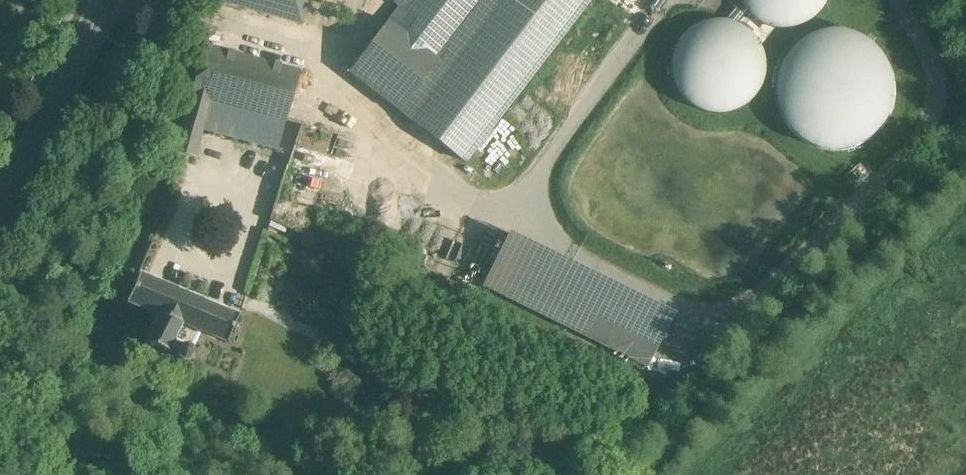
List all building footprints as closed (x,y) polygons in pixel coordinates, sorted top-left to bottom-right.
[(231,4),(232,4),(301,24),(308,0),(217,0),(231,4)] [(419,126),(420,127),(465,161),(589,0),(412,0),(404,10),(403,10),(400,7),(399,8),(349,72),(412,122),(413,122),(419,126)] [(739,1),(754,2),(752,19),(819,26),(822,0),(739,0),(739,1)] [(743,36),(734,31),(727,29),(720,27),(712,28),(706,29),(698,32),(692,35),(685,41),(682,46),(678,53),(675,59),(674,66),(674,73),(676,81),(678,87),(682,93),(686,99),(693,104),(701,108),(710,111),(719,111),(728,109),(736,106),(744,101),(750,94),(755,85),(758,77),(759,67),(758,60),(754,51),(749,42),(743,36)] [(889,143),(887,33),(783,35),(785,145),(889,143)] [(205,46),(192,92),(191,93),(191,95),(191,96),(286,121),(300,71),(205,46)] [(210,101),(209,101),(208,100),(191,96),(175,152),(175,153),(194,158),(195,155),(197,156),(200,143),(199,142),(210,101)] [(276,200),(311,210),(312,210),(330,157),(296,146),(294,146),(276,200)] [(339,218),(373,228),(377,229),(383,208),(345,197),(339,218)] [(324,215),(282,202),(276,200),(270,220),(315,241),(324,215)] [(651,304),(536,248),(510,235),(484,286),(538,313),(647,366),(672,315),(651,304),(651,311),(650,311),(650,304),(651,304)] [(238,316),(199,299),(198,299),(139,274),(127,302),(156,314),(145,342),(177,355),(179,358),(182,360),(186,361),(190,360),(192,357),(194,354),(193,350),(192,347),(189,346),(187,345),(183,345),(180,346),(173,343),(182,323),(227,342),(238,316)]
